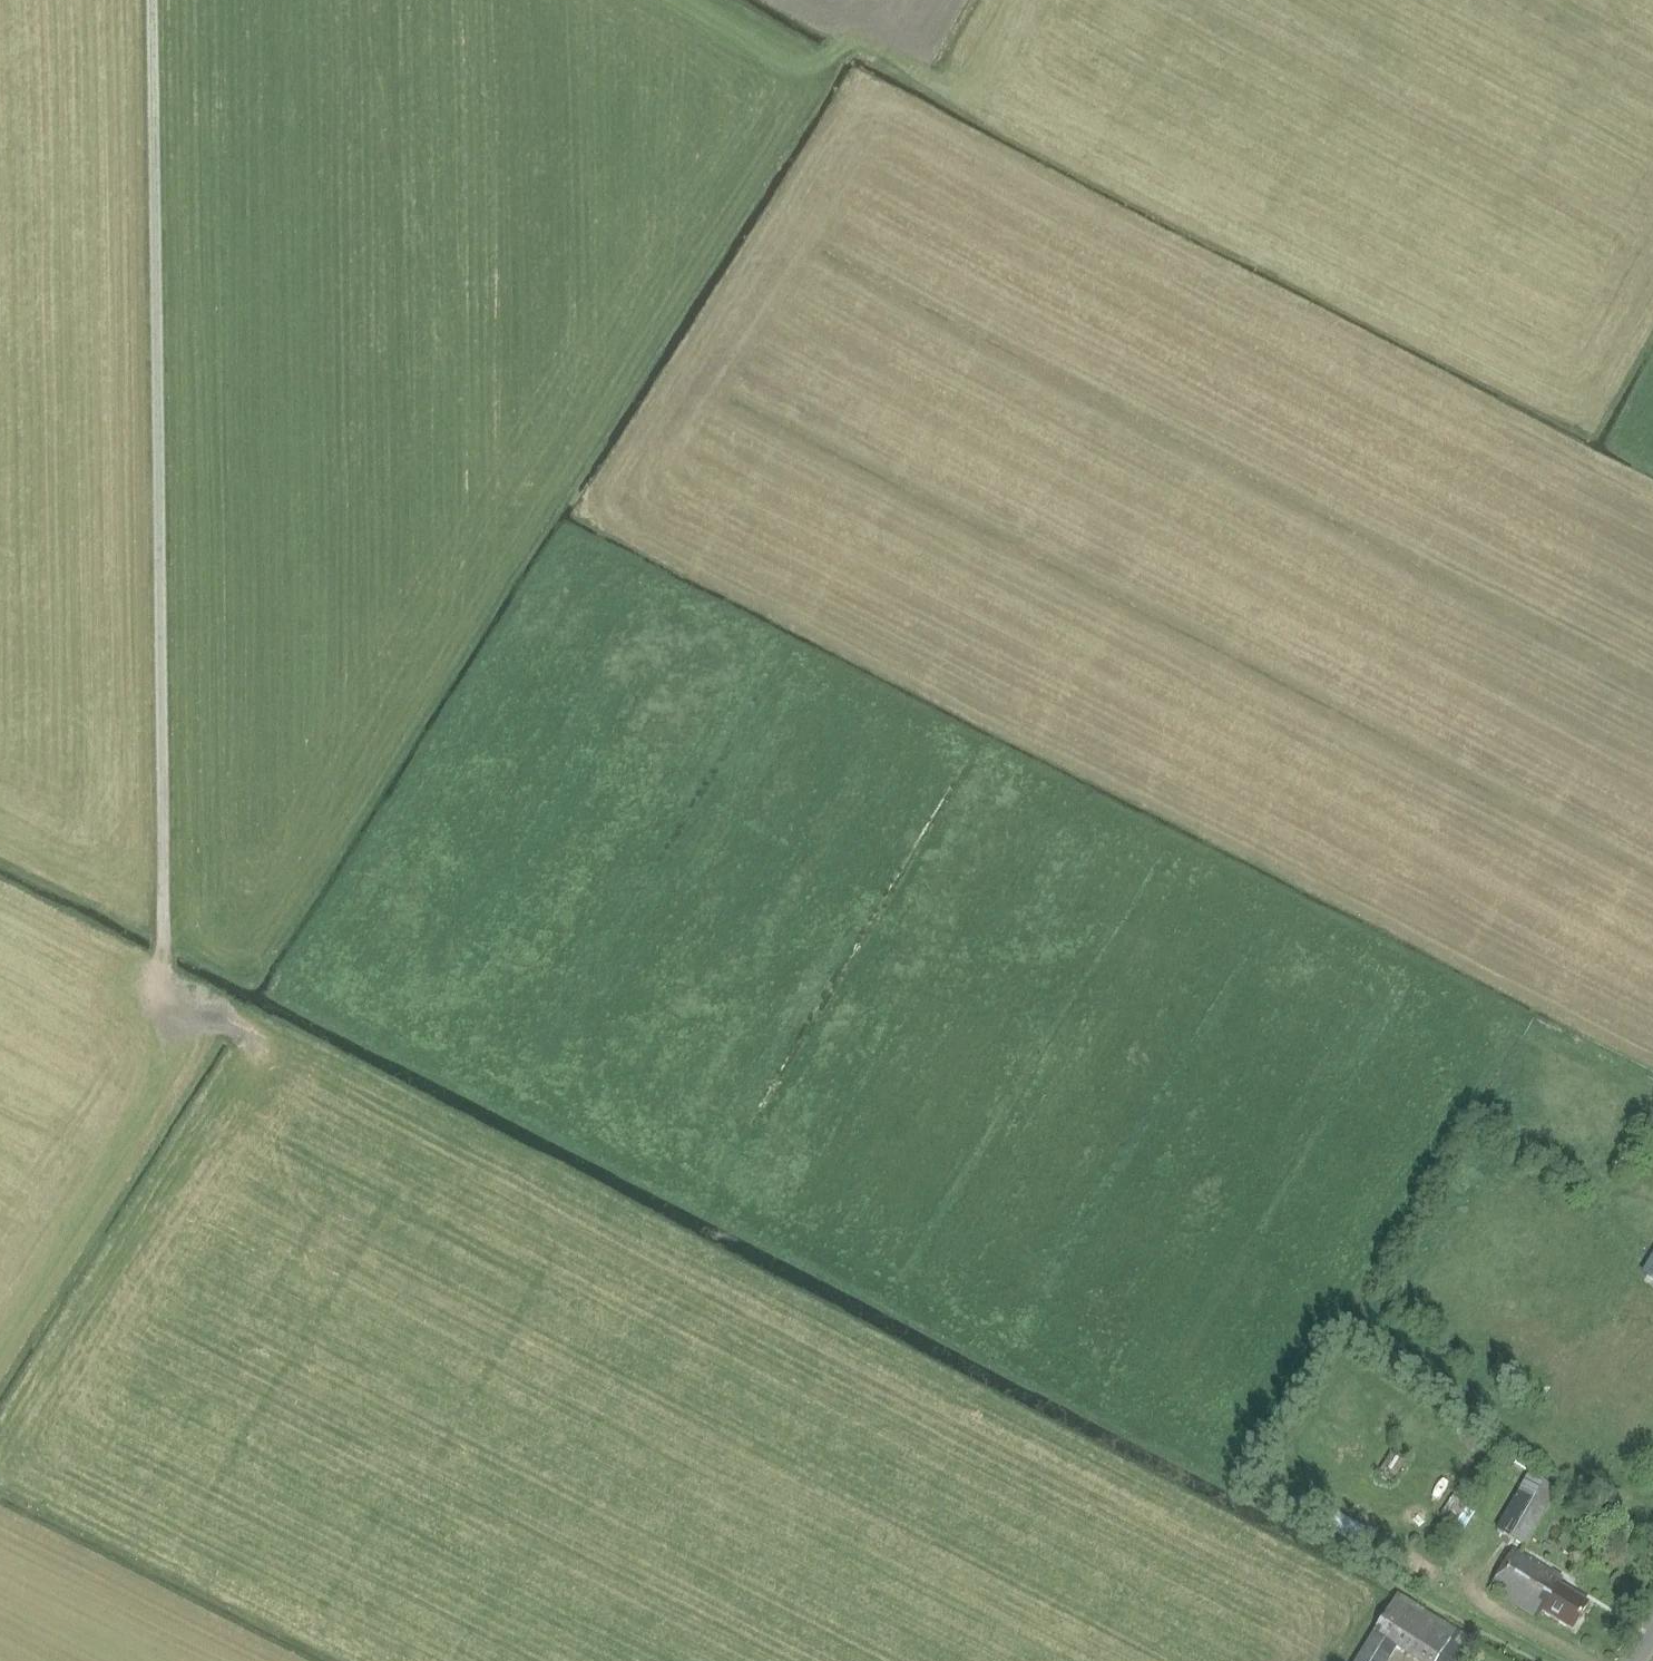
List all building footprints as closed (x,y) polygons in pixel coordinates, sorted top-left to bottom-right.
[(1643,1274),(1652,1280),(1652,1258),(1643,1274)] [(1392,1450),(1376,1474),(1391,1483),(1406,1459),(1392,1450)] [(1524,1547),(1556,1493),(1528,1476),(1496,1531),(1524,1547)] [(1571,1631),(1588,1604),(1556,1585),(1559,1580),(1513,1551),(1490,1589),(1538,1619),(1542,1613),(1571,1631)] [(1384,1660),(1386,1660),(1397,1644),(1424,1660),(1436,1660),(1456,1630),(1397,1593),(1363,1648),(1384,1660)]
